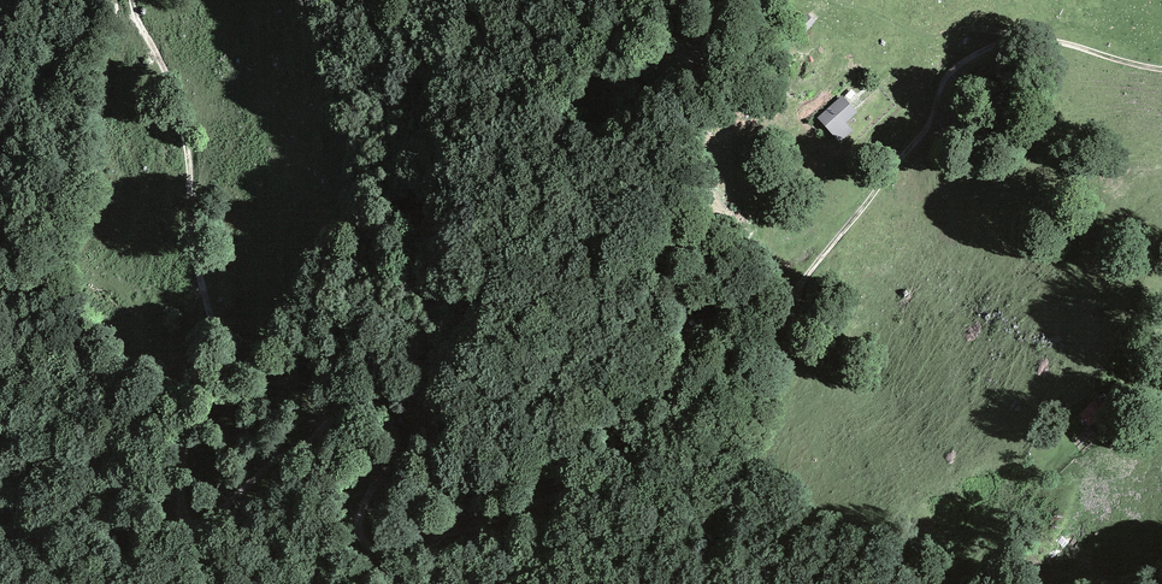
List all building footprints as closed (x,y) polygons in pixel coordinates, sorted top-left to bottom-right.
[(804,15),(818,19),(824,2),(818,0),(809,0),(804,15)] [(849,107),(826,127),(840,143),(851,133),(845,125),(856,116),(849,107)] [(1108,412),(1099,400),(1082,412),(1092,425),(1108,412)]
